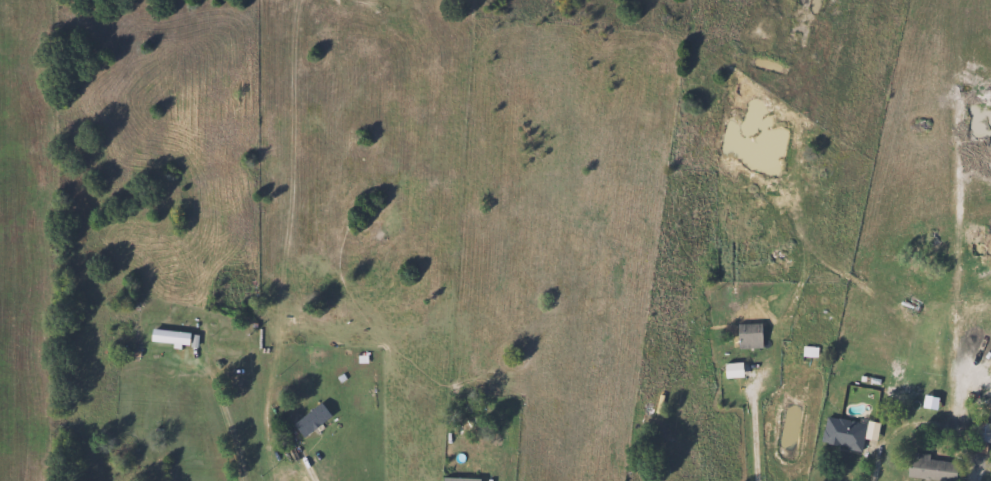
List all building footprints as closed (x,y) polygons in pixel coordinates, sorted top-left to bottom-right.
[(735,348),(735,324),(760,324),(760,348),(735,348)] [(186,346),(147,342),(148,329),(187,333),(186,346)] [(289,424),(320,402),(330,416),(299,438),(289,424)] [(859,452),(819,444),(825,416),(864,424),(859,452)] [(967,452),(973,421),(990,424),(984,455),(967,452)] [(953,462),(951,480),(932,480),(903,478),(906,452),(927,454),(927,459),(953,462)]
